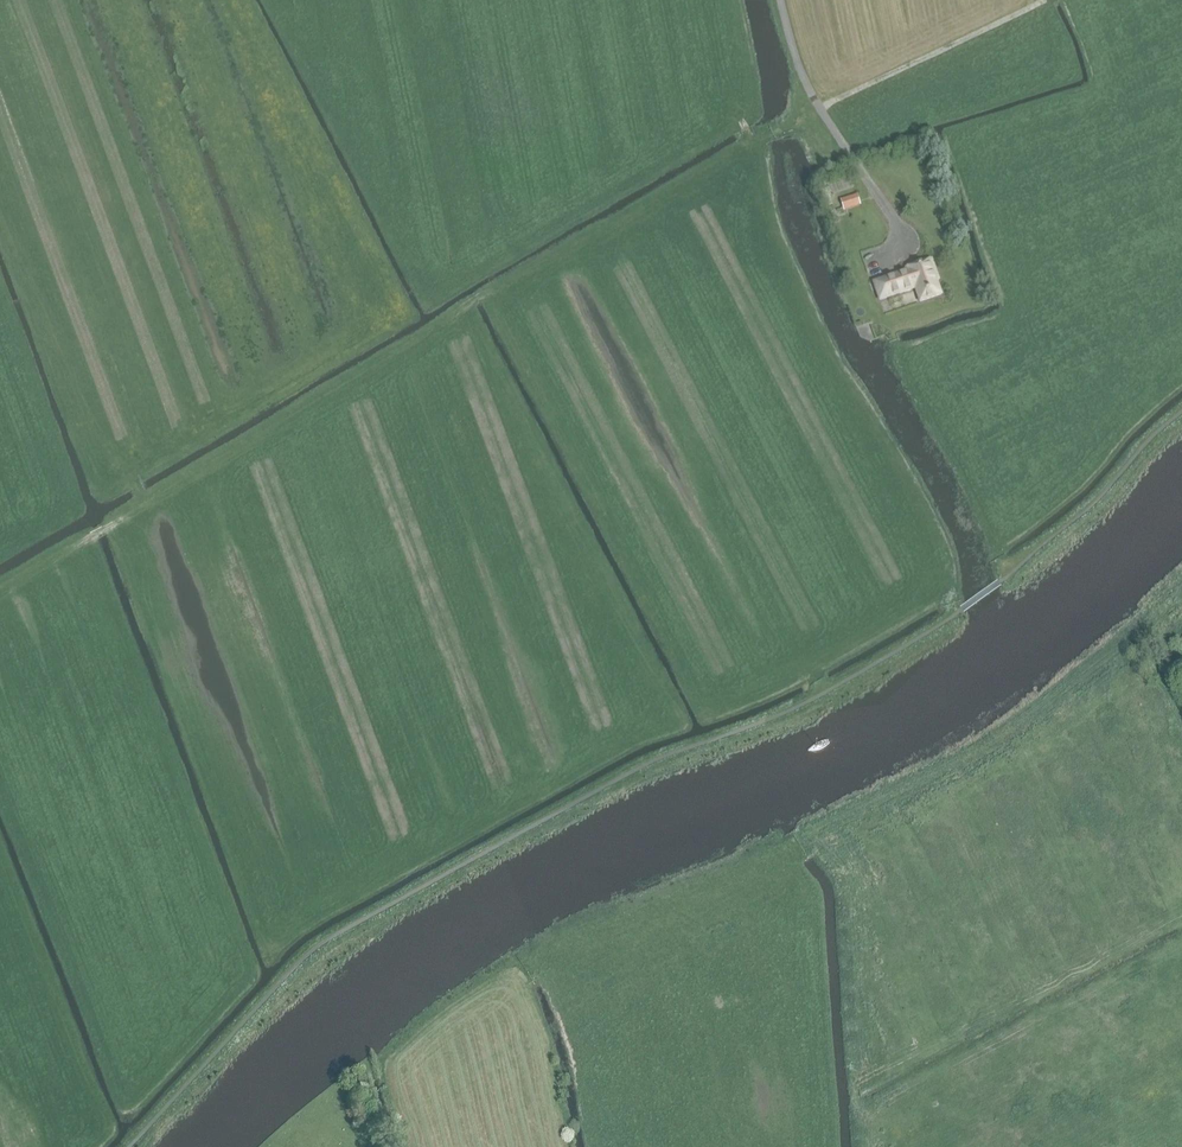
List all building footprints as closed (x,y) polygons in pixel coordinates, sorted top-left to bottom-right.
[(853,195),(840,199),(844,210),(856,206),(853,195)] [(943,295),(939,281),(941,280),(933,257),(904,267),(905,269),(872,281),(879,302),(914,289),(919,303),(943,295)]
